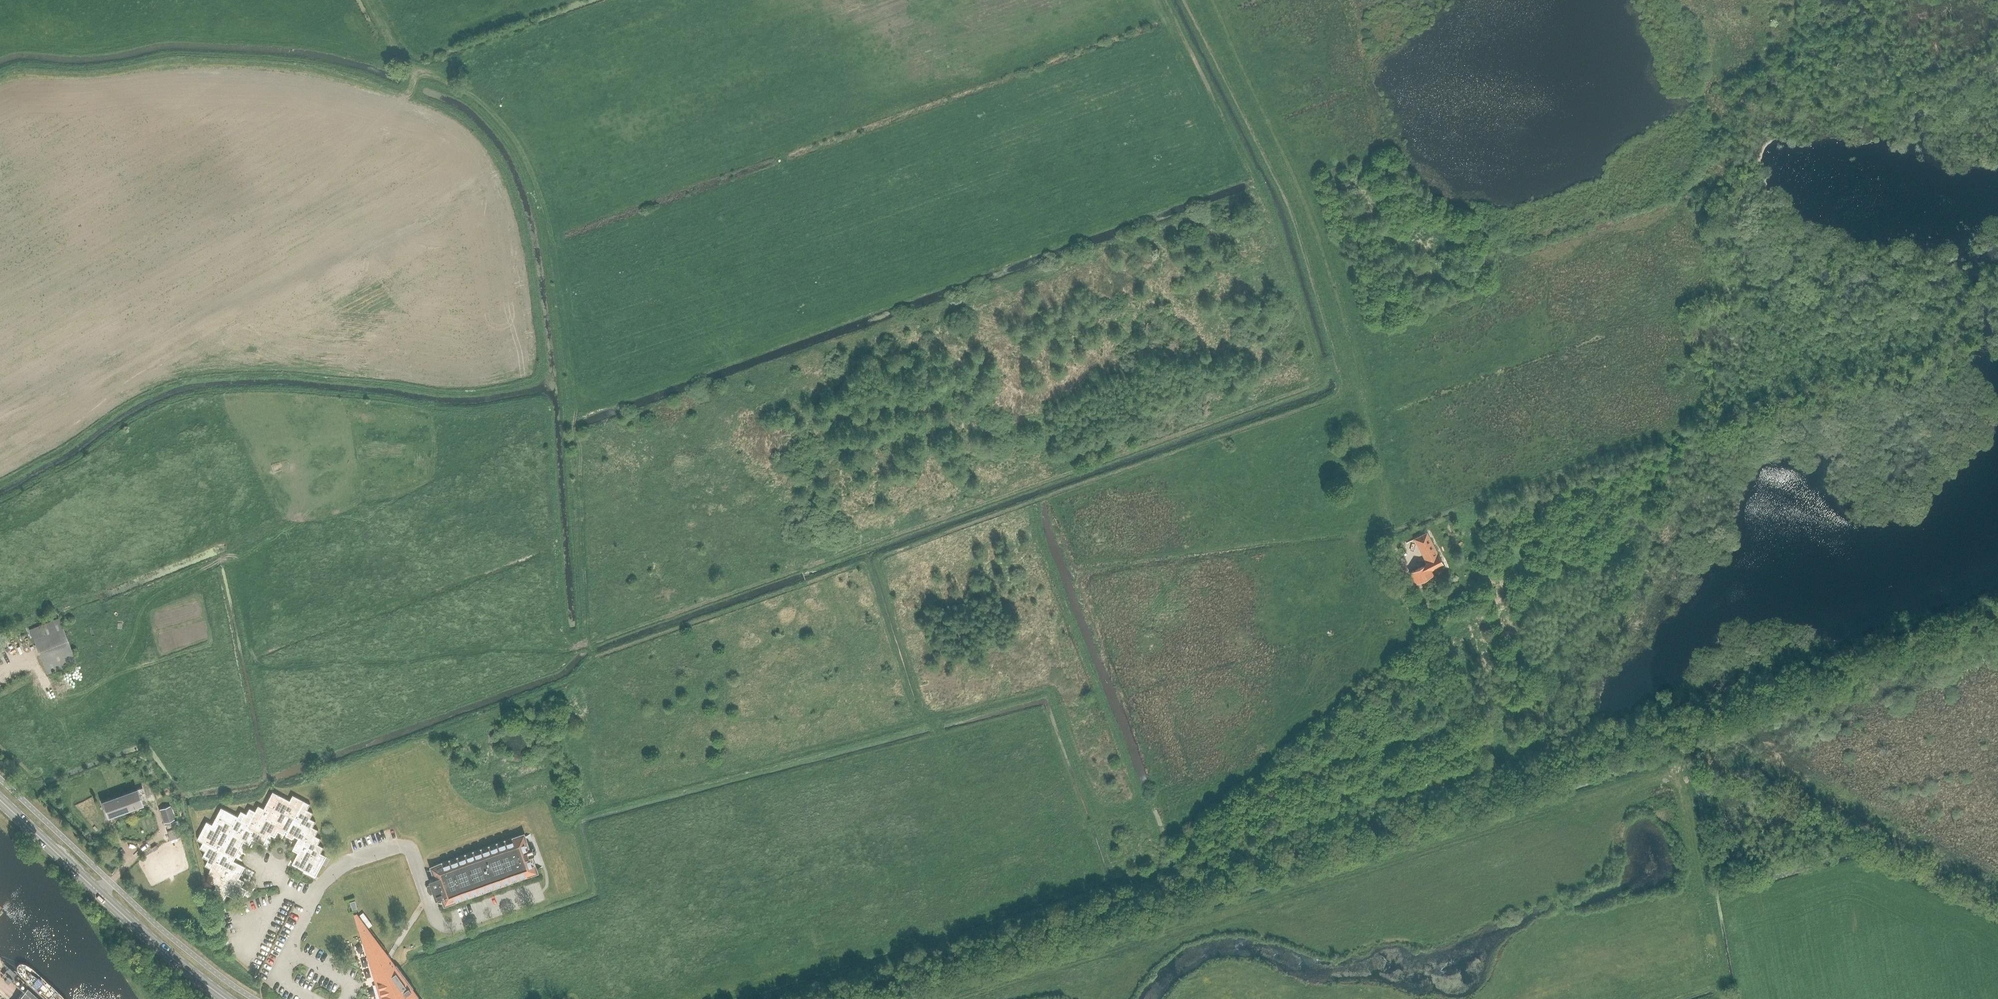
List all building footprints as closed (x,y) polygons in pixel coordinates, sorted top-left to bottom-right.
[(1427,564),(1411,572),(1416,583),(1433,575),(1431,570),(1443,564),(1427,532),(1415,539),(1427,564)] [(30,629),(48,675),(77,664),(59,618),(30,629)] [(316,876),(322,864),(326,866),(330,858),(321,853),(324,847),(318,844),(321,839),(315,836),(318,830),(313,827),(316,821),(310,818),(313,813),(307,810),(310,804),(293,795),(290,800),(273,791),(264,808),(258,805),(255,811),(250,808),(247,814),(241,811),(238,816),(221,807),(212,824),(206,821),(197,838),(203,841),(200,847),(206,850),(203,856),(208,859),(205,865),(211,868),(208,873),(214,876),(211,882),(216,885),(213,891),(219,894),(216,899),(222,903),(226,894),(235,899),(238,893),(244,896),(247,890),(241,887),(244,881),(238,878),(241,872),(236,869),(239,863),(233,860),(243,841),(249,844),(252,839),(263,845),(269,833),(275,836),(278,831),(284,834),(285,831),(288,832),(286,835),(292,838),(294,836),(299,838),(293,850),(299,853),(293,864),(316,876)] [(142,804),(138,792),(113,801),(112,798),(102,801),(108,817),(142,804)] [(165,822),(174,818),(170,805),(160,808),(165,822)] [(177,837),(174,828),(168,830),(171,839),(177,837)] [(437,877),(430,880),(436,899),(444,896),(446,902),(535,870),(530,857),(531,856),(530,856),(528,851),(529,851),(529,850),(528,851),(523,837),(434,868),(437,877)] [(358,917),(356,914),(356,915),(375,978),(382,998),(420,998),(367,929),(373,925),(363,912),(358,917)] [(10,985),(18,975),(9,968),(1,977),(10,985)] [(28,988),(18,998),(40,998),(28,988)]
